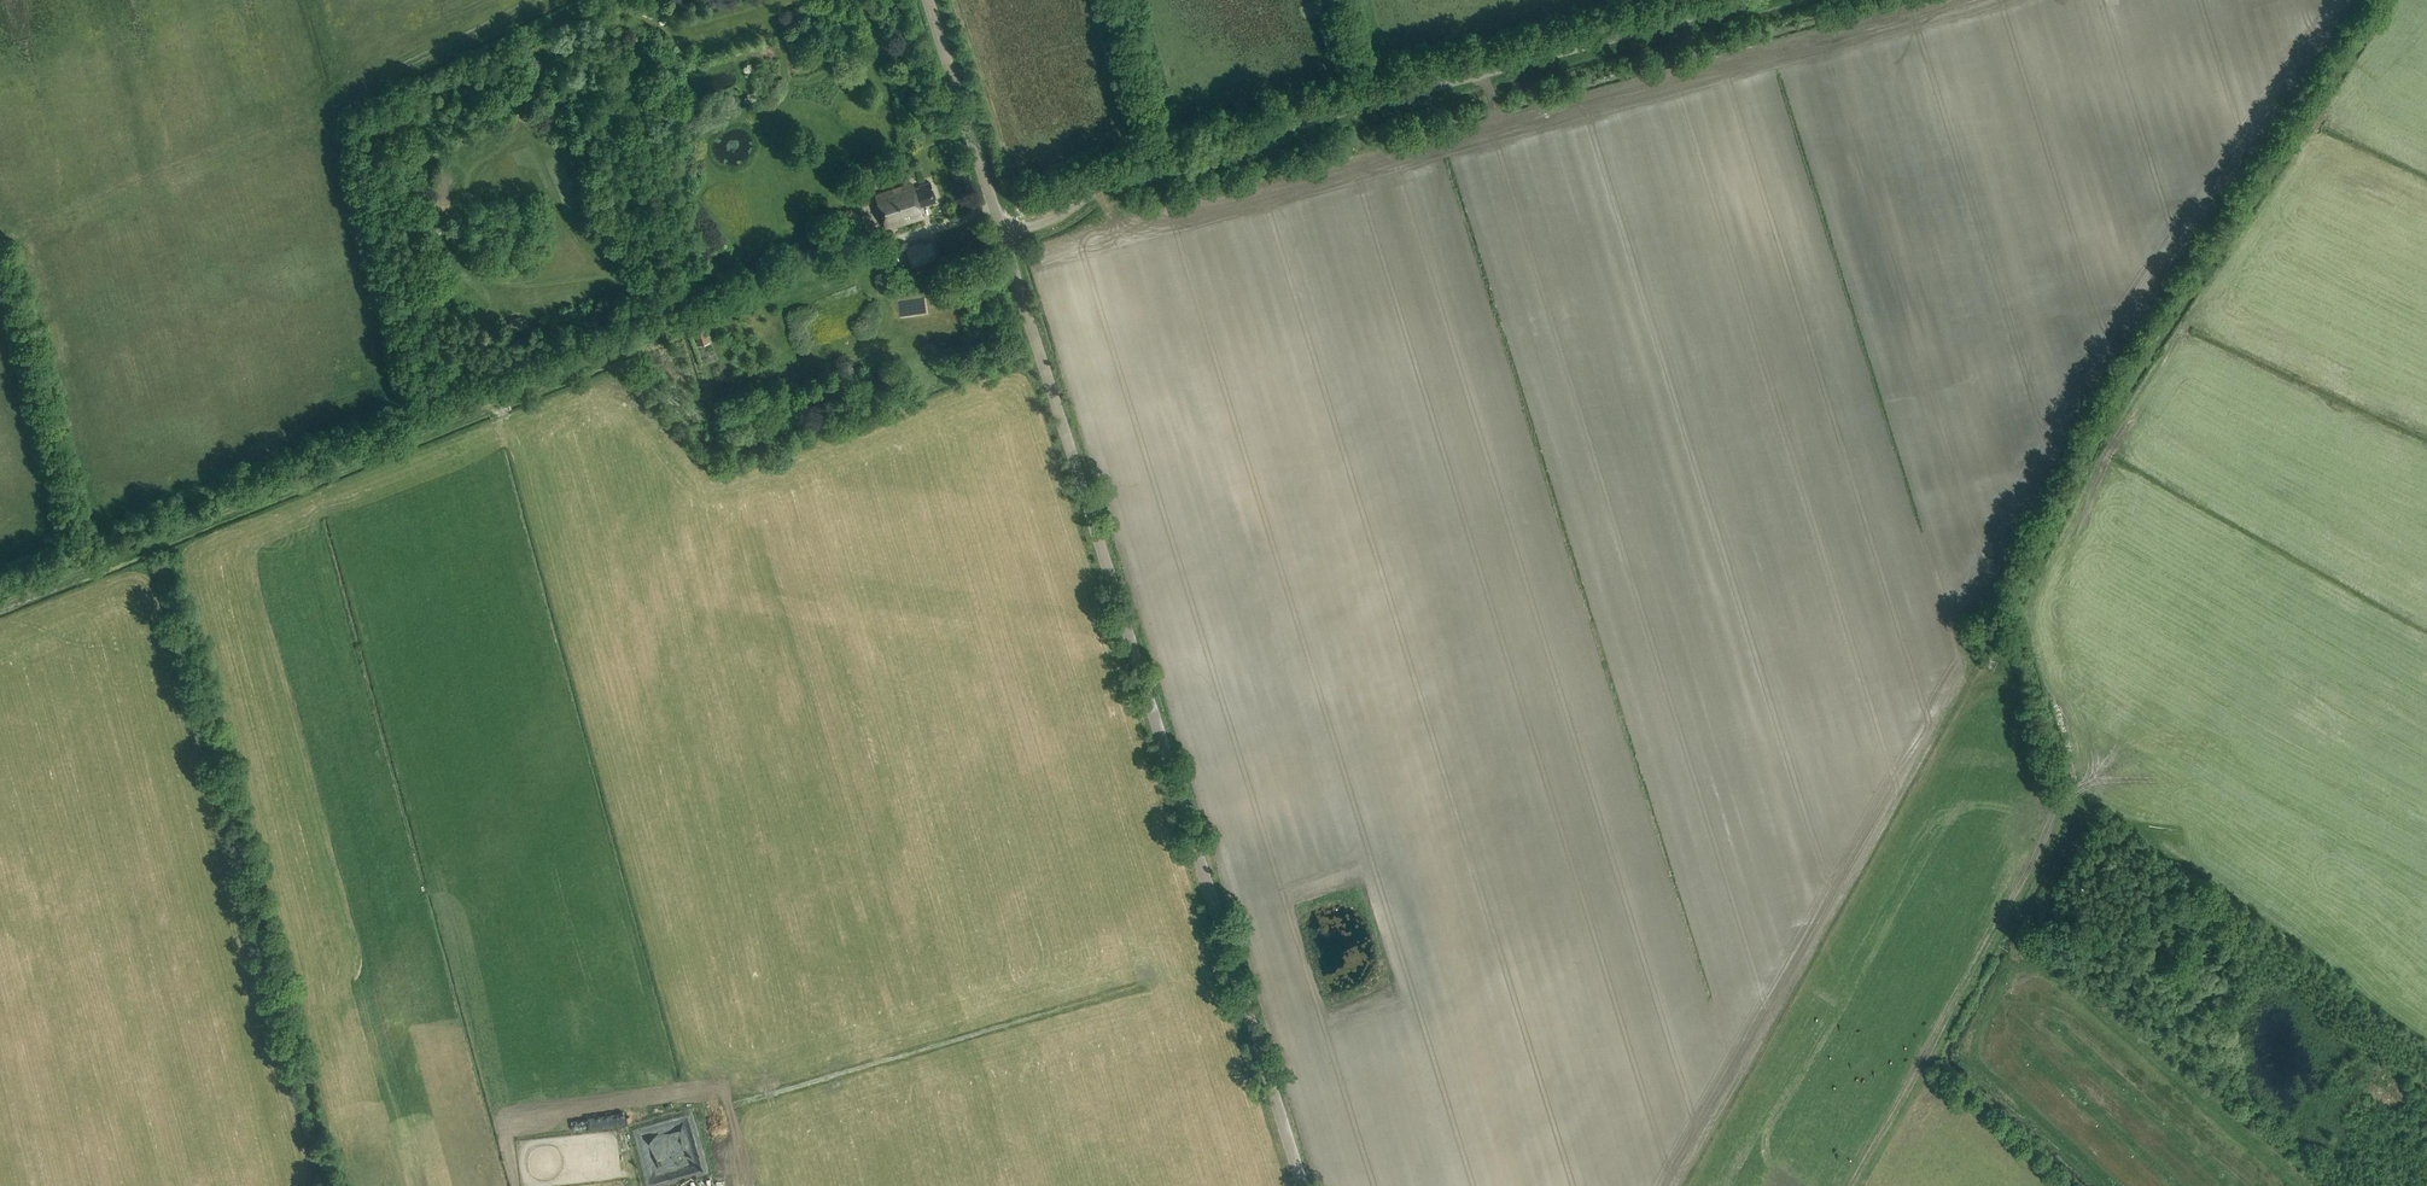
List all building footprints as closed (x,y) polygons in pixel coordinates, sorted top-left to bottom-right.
[(919,206),(936,201),(930,182),(913,188),(912,183),(875,195),(886,229),(923,217),(919,206)] [(912,266),(936,258),(931,242),(925,244),(925,242),(906,248),(912,266)] [(708,342),(704,328),(693,331),(697,345),(708,342)]
